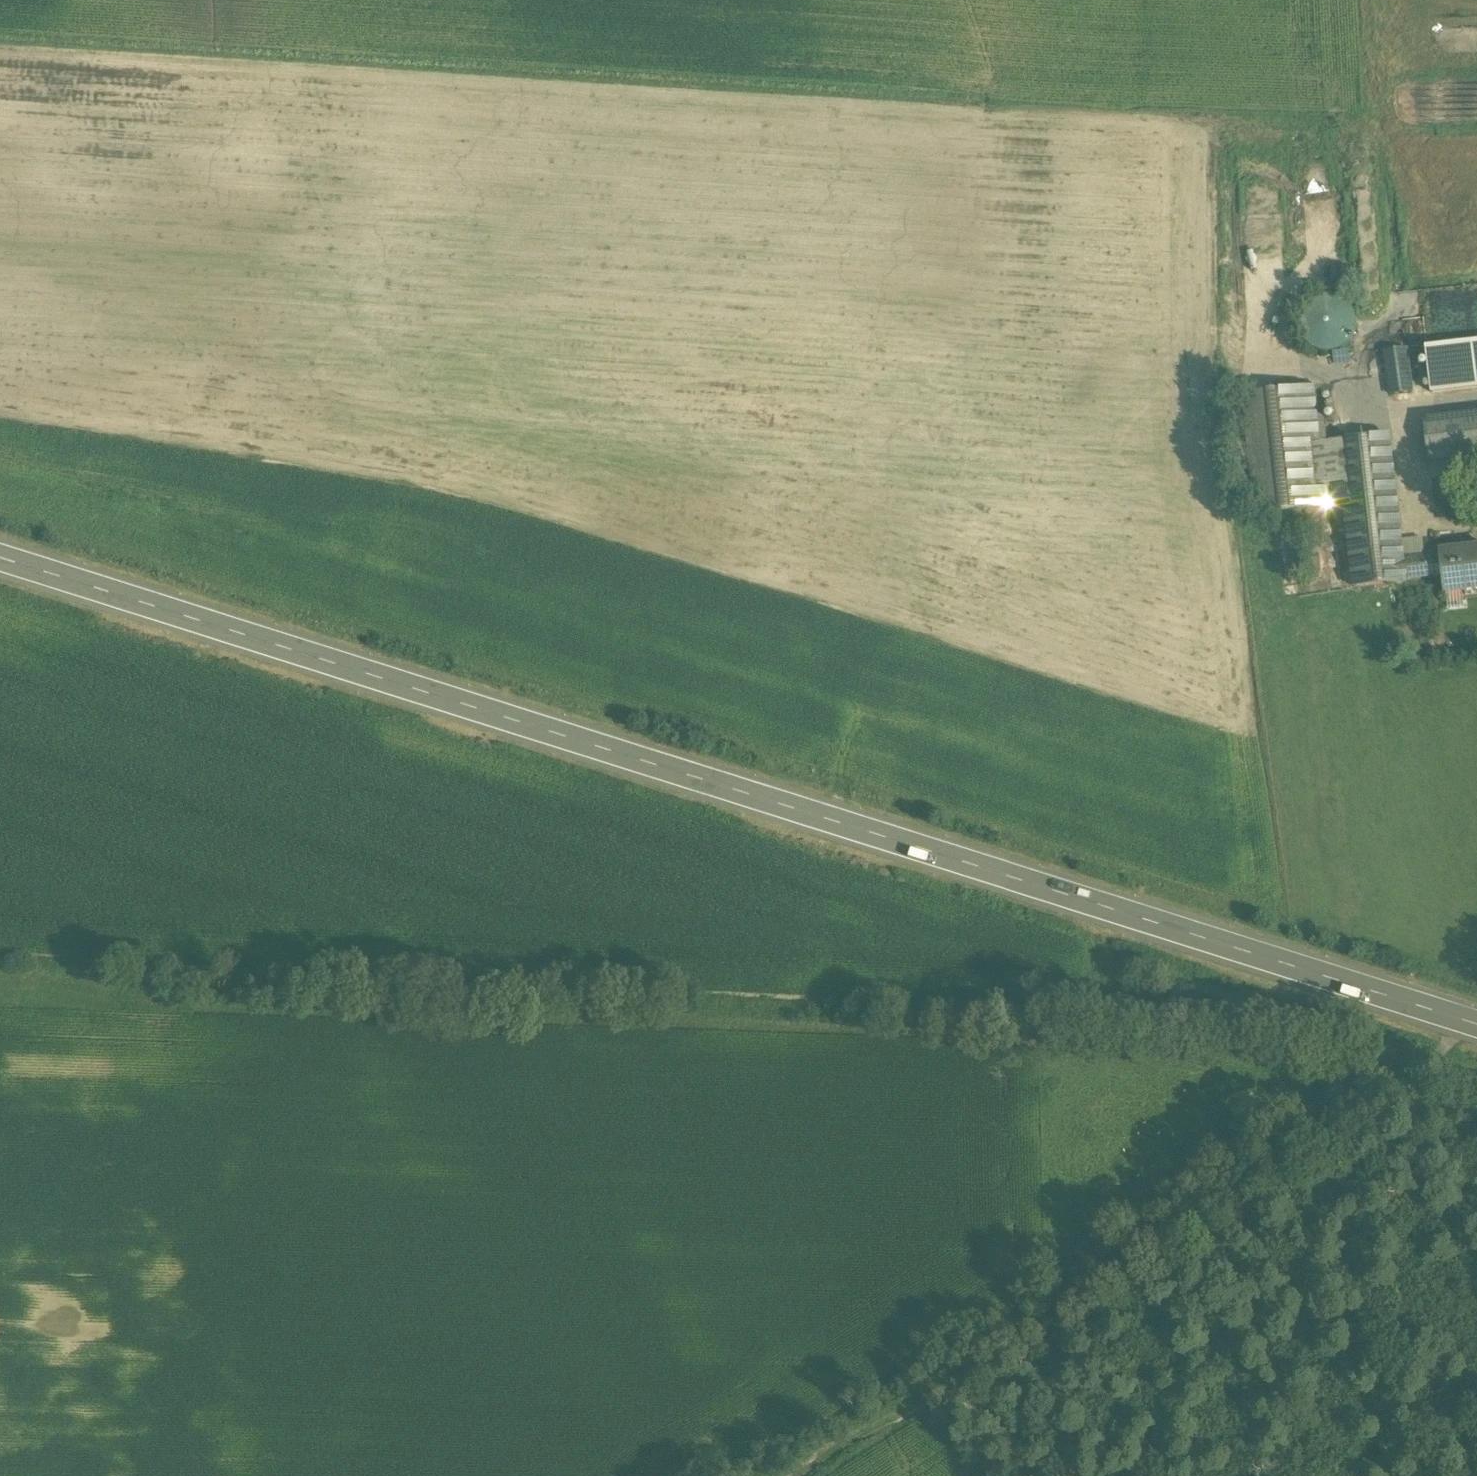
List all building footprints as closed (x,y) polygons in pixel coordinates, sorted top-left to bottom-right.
[(1350,304),(1342,299),(1333,297),(1323,298),(1315,302),(1308,309),(1304,318),(1304,328),(1307,337),(1312,345),(1320,350),(1330,352),(1339,351),(1348,346),(1355,339),(1358,331),(1359,321),(1356,312),(1350,304)] [(1432,350),(1437,397),(1476,392),(1476,344),(1432,350)] [(1409,349),(1385,352),(1391,399),(1415,396),(1409,349)] [(1332,388),(1255,397),(1270,518),(1354,508),(1355,588),(1405,582),(1405,579),(1403,558),(1402,432),(1338,440),(1332,388)] [(1430,417),(1435,467),(1476,462),(1476,412),(1430,417)] [(1450,545),(1451,558),(1403,558),(1405,579),(1452,582),(1455,602),(1476,600),(1476,541),(1450,545)]
